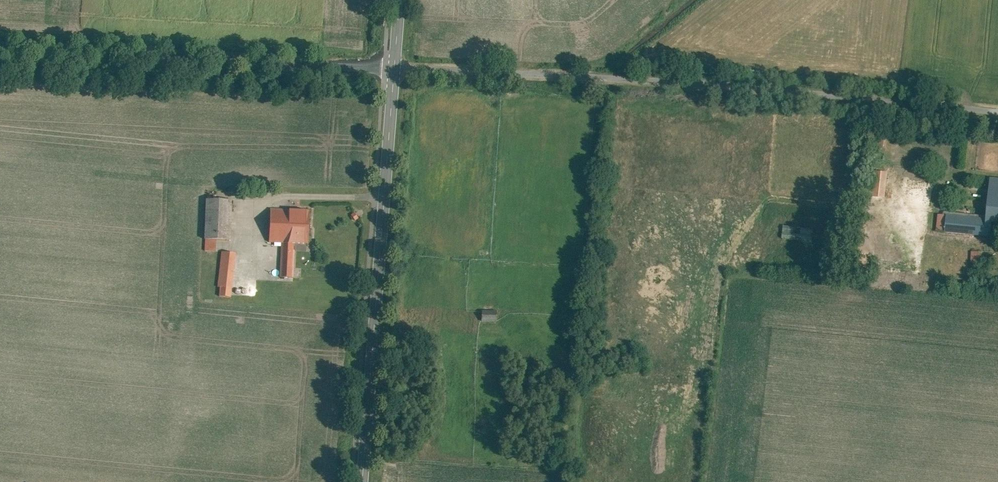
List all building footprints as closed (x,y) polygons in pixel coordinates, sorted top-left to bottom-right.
[(886,198),(890,172),(877,170),(874,196),(886,198)] [(924,228),(997,236),(997,230),(997,174),(980,172),(976,211),(926,205),(924,228)] [(230,241),(232,201),(206,199),(204,240),(230,241)] [(281,242),(279,275),(292,275),(293,243),(309,244),(311,211),(270,209),(268,242),(281,242)] [(784,226),(784,239),(802,239),(802,226),(784,226)] [(814,241),(814,228),(803,228),(803,241),(814,241)] [(220,288),(219,297),(231,298),(236,253),(221,251),(217,288),(220,288)] [(981,262),(981,251),(971,251),(971,262),(981,262)] [(497,322),(497,310),(482,310),(481,322),(497,322)]
